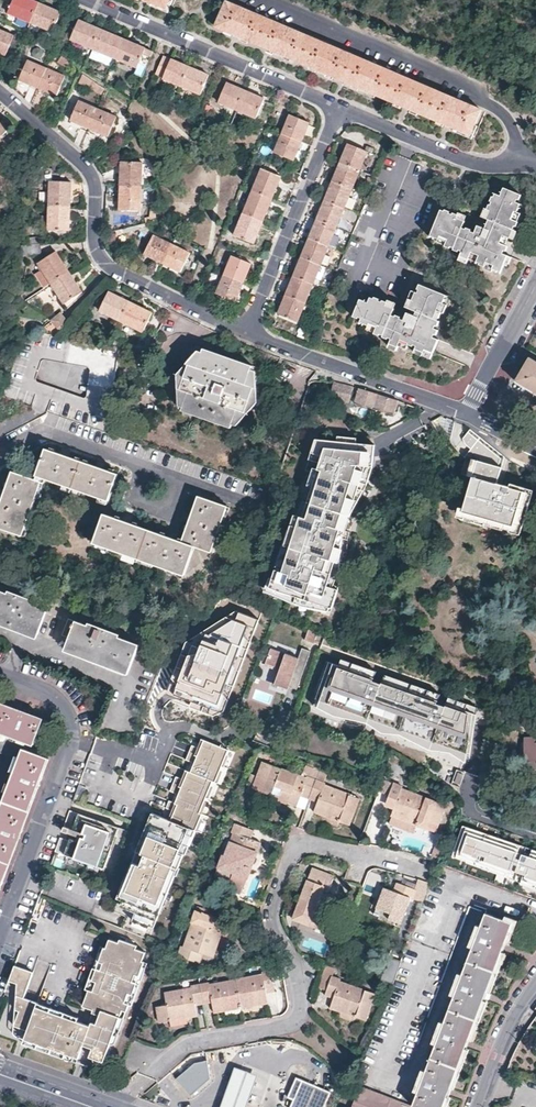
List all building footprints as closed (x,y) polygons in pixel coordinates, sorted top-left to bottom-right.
[(39,3),(32,0),(15,0),(9,12),(31,22),(39,3)] [(170,0),(144,0),(146,1),(166,9),(170,0)] [(470,135),(481,110),(465,104),(306,36),(272,21),(226,2),(225,4),(215,27),(235,36),(267,49),(301,64),(343,81),(404,107),(449,126),(470,135)] [(47,7),(39,3),(31,22),(53,31),(62,12),(47,7)] [(93,49),(102,30),(91,25),(79,20),(71,39),(93,49)] [(6,55),(15,36),(0,30),(0,53),(6,55)] [(113,35),(102,30),(93,49),(113,57),(116,58),(124,39),(113,35)] [(124,39),(116,58),(137,68),(145,49),(136,44),(124,39)] [(113,57),(93,49),(90,57),(109,66),(113,57)] [(164,78),(182,87),(190,68),(181,64),(171,60),(164,78)] [(31,85),(25,99),(31,104),(46,70),(27,62),(19,80),(26,83),(31,85)] [(190,68),(182,87),(201,95),(209,76),(199,72),(190,68)] [(46,70),(31,104),(38,110),(46,92),(50,94),(57,97),(65,78),(46,70)] [(81,75),(78,82),(92,87),(95,80),(81,75)] [(219,102),(238,110),(246,92),(238,88),(227,84),(219,102)] [(246,92),(238,110),(256,118),(265,100),(257,96),(246,92)] [(78,123),(90,128),(98,109),(79,101),(71,119),(78,123)] [(98,109),(90,128),(99,132),(109,136),(117,117),(98,109)] [(290,115),(283,133),(301,141),(306,131),(309,123),(290,115)] [(8,130),(0,122),(0,139),(8,130)] [(80,129),(75,142),(82,148),(88,132),(80,129)] [(88,132),(82,148),(88,154),(96,136),(88,132)] [(301,141),(283,133),(274,152),(294,160),(297,151),(301,141)] [(341,161),(360,169),(367,152),(348,144),(345,152),(341,161)] [(120,186),(141,187),(142,161),(121,161),(121,170),(120,186)] [(352,188),(360,169),(341,161),(337,171),(333,180),(352,188)] [(253,191),(272,199),(282,176),(263,168),(253,191)] [(330,189),(326,199),(344,207),(352,188),(333,180),(330,189)] [(50,181),(49,206),(71,207),(71,193),(72,181),(50,181)] [(140,212),(141,187),(120,186),(120,201),(119,211),(140,212)] [(504,239),(509,227),(512,228),(514,223),(508,220),(511,212),(513,213),(517,205),(513,203),(514,199),(516,200),(518,194),(502,187),(497,197),(493,195),(491,199),(488,198),(486,202),(489,203),(488,206),(485,206),(483,210),(487,211),(483,219),(485,221),(481,230),(472,226),(469,235),(465,233),(466,231),(464,230),(461,229),(461,231),(457,229),(460,221),(454,218),(454,217),(450,215),(449,216),(445,215),(445,213),(440,211),(440,212),(436,211),(426,234),(435,239),(437,235),(445,239),(441,247),(447,249),(447,248),(451,250),(450,251),(455,253),(455,252),(459,253),(457,256),(464,260),(467,252),(476,256),(473,261),(477,263),(476,265),(480,266),(482,263),(489,266),(487,269),(495,273),(501,258),(497,256),(499,252),(501,253),(503,248),(495,244),(499,236),(504,239)] [(268,210),(272,199),(253,191),(244,213),(263,221),(268,210)] [(321,209),(318,218),(337,226),(344,207),(326,199),(321,209)] [(71,207),(49,206),(48,229),(70,230),(70,218),(71,207)] [(157,220),(157,209),(151,209),(150,217),(145,218),(147,223),(157,220)] [(258,233),(263,221),(244,213),(235,235),(254,243),(258,233)] [(337,226),(318,218),(314,228),(310,238),(329,245),(337,226)] [(163,264),(172,245),(153,236),(145,255),(158,261),(163,264)] [(321,264),(329,245),(310,238),(306,246),(303,256),(321,264)] [(29,245),(21,245),(19,256),(42,254),(41,244),(29,245)] [(191,254),(172,245),(163,264),(168,266),(182,273),(191,254)] [(51,284),(70,272),(64,264),(57,252),(38,264),(42,270),(51,284)] [(224,274),(244,282),(248,271),(251,264),(251,263),(232,256),(224,274)] [(299,264),(295,274),(314,282),(321,264),(303,256),(299,264)] [(51,284),(42,270),(36,274),(45,288),(51,284)] [(77,284),(70,272),(51,284),(65,305),(83,292),(77,284)] [(240,290),(244,282),(224,274),(217,293),(236,301),(240,290)] [(291,284),(287,294),(306,302),(314,282),(295,274),(291,284)] [(431,329),(433,325),(435,326),(437,322),(431,320),(439,302),(441,302),(444,296),(418,285),(416,290),(417,290),(415,294),(414,294),(408,309),(415,312),(413,317),(406,314),(403,320),(398,318),(398,316),(394,314),(393,316),(390,315),(393,308),(385,305),(386,302),(383,301),(382,303),(378,301),(379,299),(375,297),(374,299),(369,297),(367,301),(359,298),(352,314),(355,316),(357,312),(362,315),(359,320),(367,324),(369,321),(375,324),(372,332),(376,334),(377,332),(382,334),(381,336),(386,338),(387,336),(391,338),(388,343),(395,346),(399,337),(406,341),(405,343),(409,345),(410,342),(415,344),(414,347),(422,350),(424,348),(431,351),(436,338),(429,335),(431,332),(433,333),(434,330),(431,329)] [(122,322),(131,302),(118,296),(109,292),(100,311),(122,322)] [(306,302),(287,294),(282,305),(279,314),(297,321),(306,302)] [(143,307),(131,302),(122,322),(144,332),(153,312),(143,307)] [(70,322),(61,313),(51,321),(61,332),(70,322)] [(24,329),(3,396),(107,432),(119,347),(24,329)] [(258,402),(256,372),(251,370),(253,366),(240,361),(214,352),(204,349),(202,353),(201,353),(199,352),(190,361),(178,374),(179,404),(183,406),(182,410),(231,428),(233,423),(237,425),(258,402)] [(530,357),(516,380),(535,392),(535,360),(530,357)] [(322,381),(310,382),(307,390),(317,393),(333,397),(337,383),(330,382),(322,381)] [(343,384),(337,383),(333,397),(347,401),(352,386),(343,384)] [(366,390),(359,388),(355,403),(394,414),(398,401),(381,395),(366,390)] [(313,411),(317,393),(307,390),(301,408),(313,411)] [(292,514),(269,590),(332,609),(339,588),(326,584),(342,534),(334,531),(345,497),(354,500),(362,472),(367,474),(374,449),(354,443),(356,438),(336,432),(333,442),(315,436),(306,469),(318,472),(304,518),(292,514)] [(473,479),(462,521),(519,539),(534,491),(514,484),(512,487),(501,484),(509,459),(468,432),(461,440),(472,451),(467,458),(461,476),(473,479)] [(69,450),(61,448),(59,454),(47,450),(37,476),(108,501),(118,475),(104,470),(106,463),(98,461),(96,467),(67,457),(69,450)] [(42,482),(12,472),(6,489),(0,487),(0,495),(4,497),(0,508),(0,526),(24,535),(42,482)] [(211,552),(228,506),(200,496),(193,515),(187,513),(184,520),(190,523),(183,542),(178,540),(180,534),(172,531),(169,537),(132,523),(133,517),(125,514),(123,520),(104,514),(94,542),(185,574),(195,546),(211,552)] [(0,592),(0,622),(36,636),(46,610),(0,592)] [(200,646),(179,699),(228,718),(265,626),(243,617),(200,646)] [(129,671),(139,646),(67,618),(61,635),(70,638),(67,647),(129,671)] [(308,628),(305,639),(313,642),(317,631),(308,628)] [(297,658),(269,648),(264,662),(277,667),(270,685),(287,690),(289,685),(296,688),(309,651),(301,648),(297,658)] [(375,671),(340,659),(338,666),(327,662),(314,704),(326,710),(339,712),(353,714),(365,719),(376,726),(384,732),(395,732),(403,734),(416,740),(429,748),(436,751),(446,752),(452,754),(466,764),(466,757),(472,757),(478,710),(448,700),(444,707),(436,704),(440,695),(385,675),(382,683),(372,680),(375,671)] [(0,703),(0,732),(34,744),(43,719),(24,712),(0,703)] [(535,742),(535,736),(525,736),(525,763),(535,763),(535,742)] [(217,785),(230,752),(205,742),(201,752),(192,748),(187,762),(196,765),(192,774),(190,773),(186,782),(177,778),(175,782),(171,793),(178,795),(180,797),(177,805),(174,804),(170,802),(167,810),(176,813),(173,822),(198,833),(204,817),(202,816),(214,784),(217,785)] [(49,759),(24,749),(0,812),(0,887),(21,832),(42,776),(49,759)] [(360,799),(325,785),(326,783),(325,782),(307,775),(306,778),(299,775),(263,761),(257,776),(253,787),(252,788),(271,795),(288,802),(297,805),(301,795),(318,801),(313,812),(349,825),(360,799)] [(307,775),(325,782),(328,773),(304,764),(299,775),(306,778),(307,775)] [(455,781),(460,783),(464,773),(459,771),(455,781)] [(248,785),(253,787),(257,776),(252,774),(248,785)] [(447,805),(401,787),(402,785),(393,782),(386,801),(395,804),(387,823),(399,827),(401,824),(416,830),(418,825),(436,832),(447,805)] [(284,810),(288,802),(271,795),(268,804),(284,810)] [(103,868),(118,827),(79,813),(79,814),(74,825),(73,829),(80,831),(77,840),(70,838),(69,840),(60,837),(55,850),(103,868)] [(146,856),(161,818),(155,815),(140,854),(146,856)] [(163,922),(198,834),(198,833),(173,822),(161,818),(146,856),(140,854),(138,860),(136,865),(141,867),(137,879),(131,877),(126,890),(132,892),(127,904),(123,913),(128,915),(136,918),(159,926),(161,927),(163,922)] [(241,894),(261,843),(251,839),(254,831),(235,823),(231,832),(234,833),(215,885),(241,894)] [(416,830),(401,824),(399,827),(415,833),(416,830)] [(463,827),(458,843),(471,847),(476,830),(463,827)] [(433,851),(441,854),(445,843),(438,840),(433,851)] [(439,859),(441,854),(433,851),(431,856),(439,859)] [(137,879),(141,867),(136,865),(131,877),(137,879)] [(333,934),(346,901),(325,893),(328,884),(331,885),(334,876),(313,868),(292,918),(333,934)] [(392,893),(396,882),(390,880),(388,887),(387,890),(392,893)] [(384,896),(377,914),(400,923),(410,897),(412,898),(415,889),(396,882),(392,893),(387,890),(388,887),(382,885),(378,894),(384,896)] [(372,912),(377,914),(384,896),(378,894),(372,912)] [(213,957),(222,932),(227,934),(231,922),(208,914),(209,909),(198,905),(184,945),(182,944),(178,955),(198,962),(201,953),(213,957)] [(447,1093),(466,1044),(484,997),(503,947),(512,922),(485,912),(412,1106),(360,1086),(351,1106),(442,1106),(447,1093)] [(153,931),(134,924),(136,918),(128,915),(123,929),(150,939),(153,931)] [(159,926),(136,918),(134,924),(153,931),(157,933),(159,926)] [(128,1004),(142,965),(147,952),(136,948),(137,944),(131,942),(132,940),(124,937),(123,939),(118,937),(116,941),(105,937),(101,947),(86,990),(81,1005),(91,1009),(90,1012),(102,1017),(92,1048),(89,1056),(104,1061),(111,1043),(122,1010),(126,1011),(128,1004)] [(86,990),(101,947),(98,946),(82,988),(86,990)] [(145,967),(142,965),(128,1004),(132,1005),(145,967)] [(32,973),(14,967),(9,981),(17,984),(16,991),(16,996),(24,998),(32,973)] [(268,1002),(267,992),(275,991),(271,971),(262,973),(262,975),(209,985),(208,982),(192,986),(192,988),(166,993),(167,1004),(157,1006),(160,1022),(196,1015),(194,1006),(212,1003),(214,1012),(225,1010),(240,1007),(268,1002)] [(364,1020),(374,993),(339,981),(340,978),(331,975),(324,995),(333,998),(329,1007),(364,1020)] [(24,998),(16,996),(15,1010),(18,1012),(14,1026),(32,1032),(29,1041),(78,1058),(83,1044),(90,1026),(86,1025),(76,1021),(36,1007),(37,1003),(24,998)] [(77,1017),(37,1003),(36,1007),(76,1021),(77,1017)] [(114,1044),(126,1011),(122,1010),(111,1043),(114,1044)] [(83,1044),(92,1048),(102,1017),(90,1012),(86,1025),(90,1026),(83,1044)] [(78,1058),(29,1041),(28,1044),(77,1062),(78,1058)] [(206,1060),(194,1063),(176,1079),(190,1096),(211,1079),(206,1060)] [(259,1076),(235,1067),(227,1090),(220,1106),(248,1106),(251,1098),(259,1076)] [(330,1092),(296,1078),(287,1098),(293,1100),(290,1106),(324,1106),(330,1092)]
